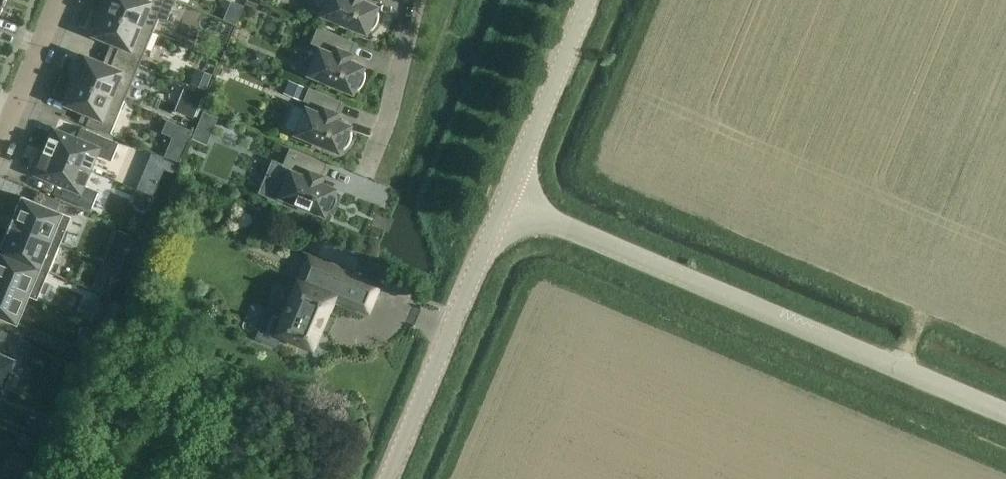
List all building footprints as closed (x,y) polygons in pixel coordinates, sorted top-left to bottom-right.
[(175,0),(102,0),(100,4),(98,7),(153,30),(158,17),(167,21),(175,0)] [(323,14),(366,32),(368,28),(370,30),(373,27),(374,26),(376,24),(377,22),(378,19),(378,17),(378,16),(378,14),(378,12),(378,11),(376,10),(377,6),(362,0),(328,0),(323,14)] [(139,65),(153,30),(98,7),(97,11),(96,15),(95,20),(95,24),(98,25),(94,33),(120,44),(115,55),(139,65)] [(226,13),(224,19),(236,24),(239,18),(226,13)] [(358,88),(359,87),(361,84),(362,83),(363,82),(364,80),(364,78),(365,77),(365,75),(365,73),(365,72),(365,70),(362,69),(363,66),(348,59),(355,41),(318,26),(310,44),(320,48),(309,73),(353,91),(354,88),(357,89),(358,88)] [(254,48),(250,61),(262,65),(267,53),(254,48)] [(124,99),(139,65),(115,55),(111,66),(85,55),(82,64),(79,62),(76,66),(74,69),(72,73),(70,76),(124,99)] [(197,68),(191,83),(206,89),(212,73),(197,68)] [(110,134),(124,99),(70,76),(68,80),(67,85),(67,89),(66,93),(69,94),(65,102),(91,113),(86,124),(110,134)] [(288,79),(283,93),(303,101),(303,100),(309,87),(288,79)] [(184,87),(175,110),(194,118),(203,95),(184,87)] [(342,101),(309,87),(303,100),(311,103),(309,108),(307,107),(296,133),(339,151),(341,147),(343,148),(346,146),(348,144),(349,142),(350,139),(351,138),(351,136),(351,135),(351,133),(351,131),(351,130),(349,129),(350,125),(334,119),(342,101)] [(203,111),(198,124),(212,130),(218,117),(203,111)] [(45,151),(89,169),(96,154),(111,160),(118,142),(81,127),(76,138),(54,129),(45,151)] [(168,145),(165,155),(178,160),(181,151),(168,145)] [(319,182),(327,164),(289,148),(282,165),(273,161),(261,191),(281,199),(282,196),(324,214),(326,210),(328,212),(331,210),(332,209),(333,207),(335,205),(335,203),(336,200),(337,197),(337,196),(337,194),(336,193),(334,192),(335,188),(319,182)] [(83,184),(89,169),(45,151),(36,173),(58,182),(53,193),(91,209),(98,191),(83,184)] [(138,190),(133,203),(146,208),(151,195),(138,190)] [(60,244),(71,216),(23,196),(14,217),(13,217),(10,224),(60,244)] [(60,244),(10,224),(8,230),(8,231),(0,250),(0,251),(49,271),(60,244)] [(323,259),(322,262),(340,269),(342,264),(349,247),(346,246),(331,240),(324,256),(323,259)] [(49,271),(0,251),(0,282),(29,294),(39,268),(48,272),(49,271)] [(107,251),(102,262),(119,269),(120,269),(120,268),(124,258),(108,251),(107,251)] [(258,334),(257,338),(275,345),(277,341),(281,332),(313,345),(334,295),(335,295),(341,298),(351,274),(340,269),(322,262),(309,256),(299,280),(285,313),(283,312),(270,307),(267,314),(258,334)] [(351,274),(341,298),(369,309),(378,285),(351,274)] [(95,280),(92,289),(109,296),(110,296),(111,293),(113,288),(95,280)] [(29,294),(0,282),(0,315),(17,322),(29,294)] [(85,311),(83,316),(99,323),(102,317),(85,311)] [(84,325),(75,345),(87,350),(96,330),(84,325)] [(0,334),(0,337),(26,348),(29,340),(2,329),(0,334)] [(4,389),(16,361),(21,363),(27,348),(26,348),(0,337),(0,388),(4,389)]
